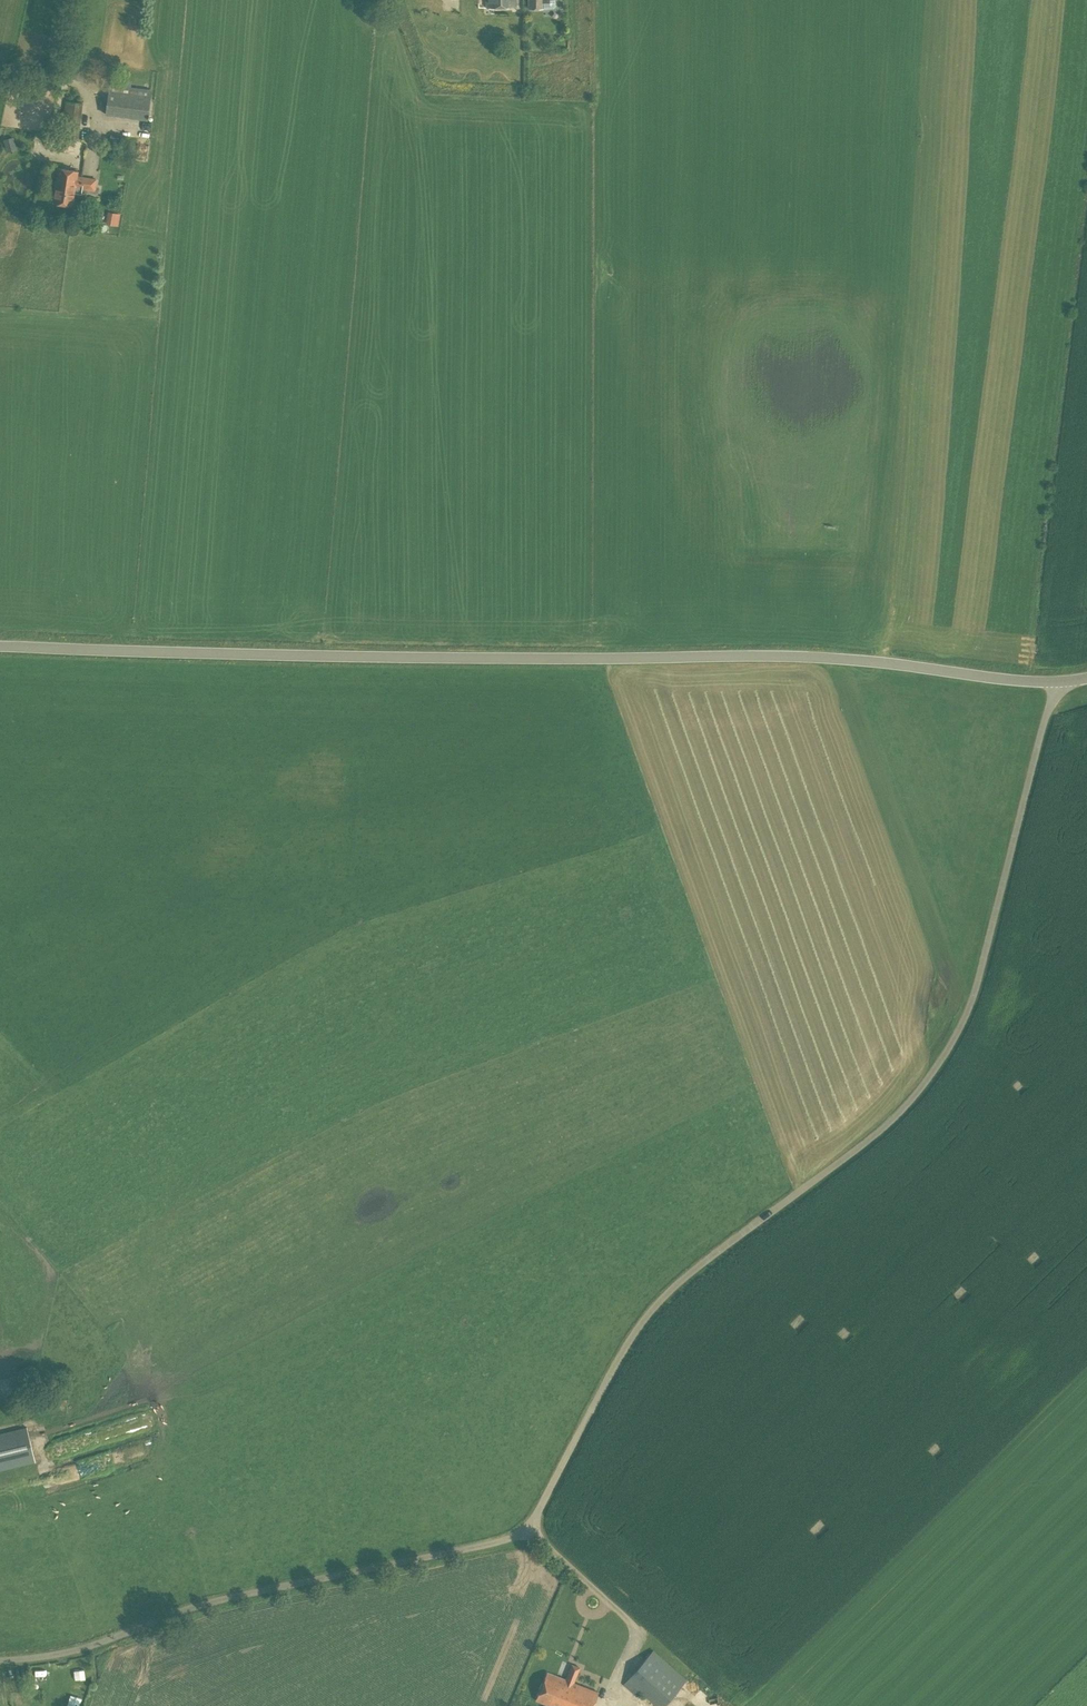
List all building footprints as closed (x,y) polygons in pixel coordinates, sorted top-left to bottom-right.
[(529,9),(543,9),(543,10),(553,10),(555,8),(555,0),(529,0),(529,9)] [(149,117),(153,90),(114,85),(113,97),(108,97),(106,111),(149,117)] [(78,140),(82,104),(65,102),(61,137),(78,140)] [(78,184),(79,176),(78,175),(79,171),(59,168),(57,181),(78,184)] [(78,184),(57,181),(53,202),(73,205),(75,192),(82,193),(83,187),(95,189),(97,178),(79,176),(78,184)] [(118,226),(120,214),(108,211),(106,224),(118,226)] [(26,1389),(21,1373),(0,1379),(0,1388),(3,1397),(26,1389)] [(35,1462),(26,1427),(0,1433),(0,1470),(35,1462)] [(687,1679),(654,1650),(627,1680),(657,1705),(663,1705),(687,1679)] [(50,1663),(38,1665),(39,1674),(52,1672),(50,1663)] [(553,1705),(594,1705),(599,1693),(548,1672),(544,1683),(542,1682),(539,1689),(541,1689),(537,1700),(553,1705)] [(689,1681),(684,1688),(695,1695),(700,1688),(689,1681)] [(20,1705),(29,1705),(29,1692),(20,1692),(20,1705)]
